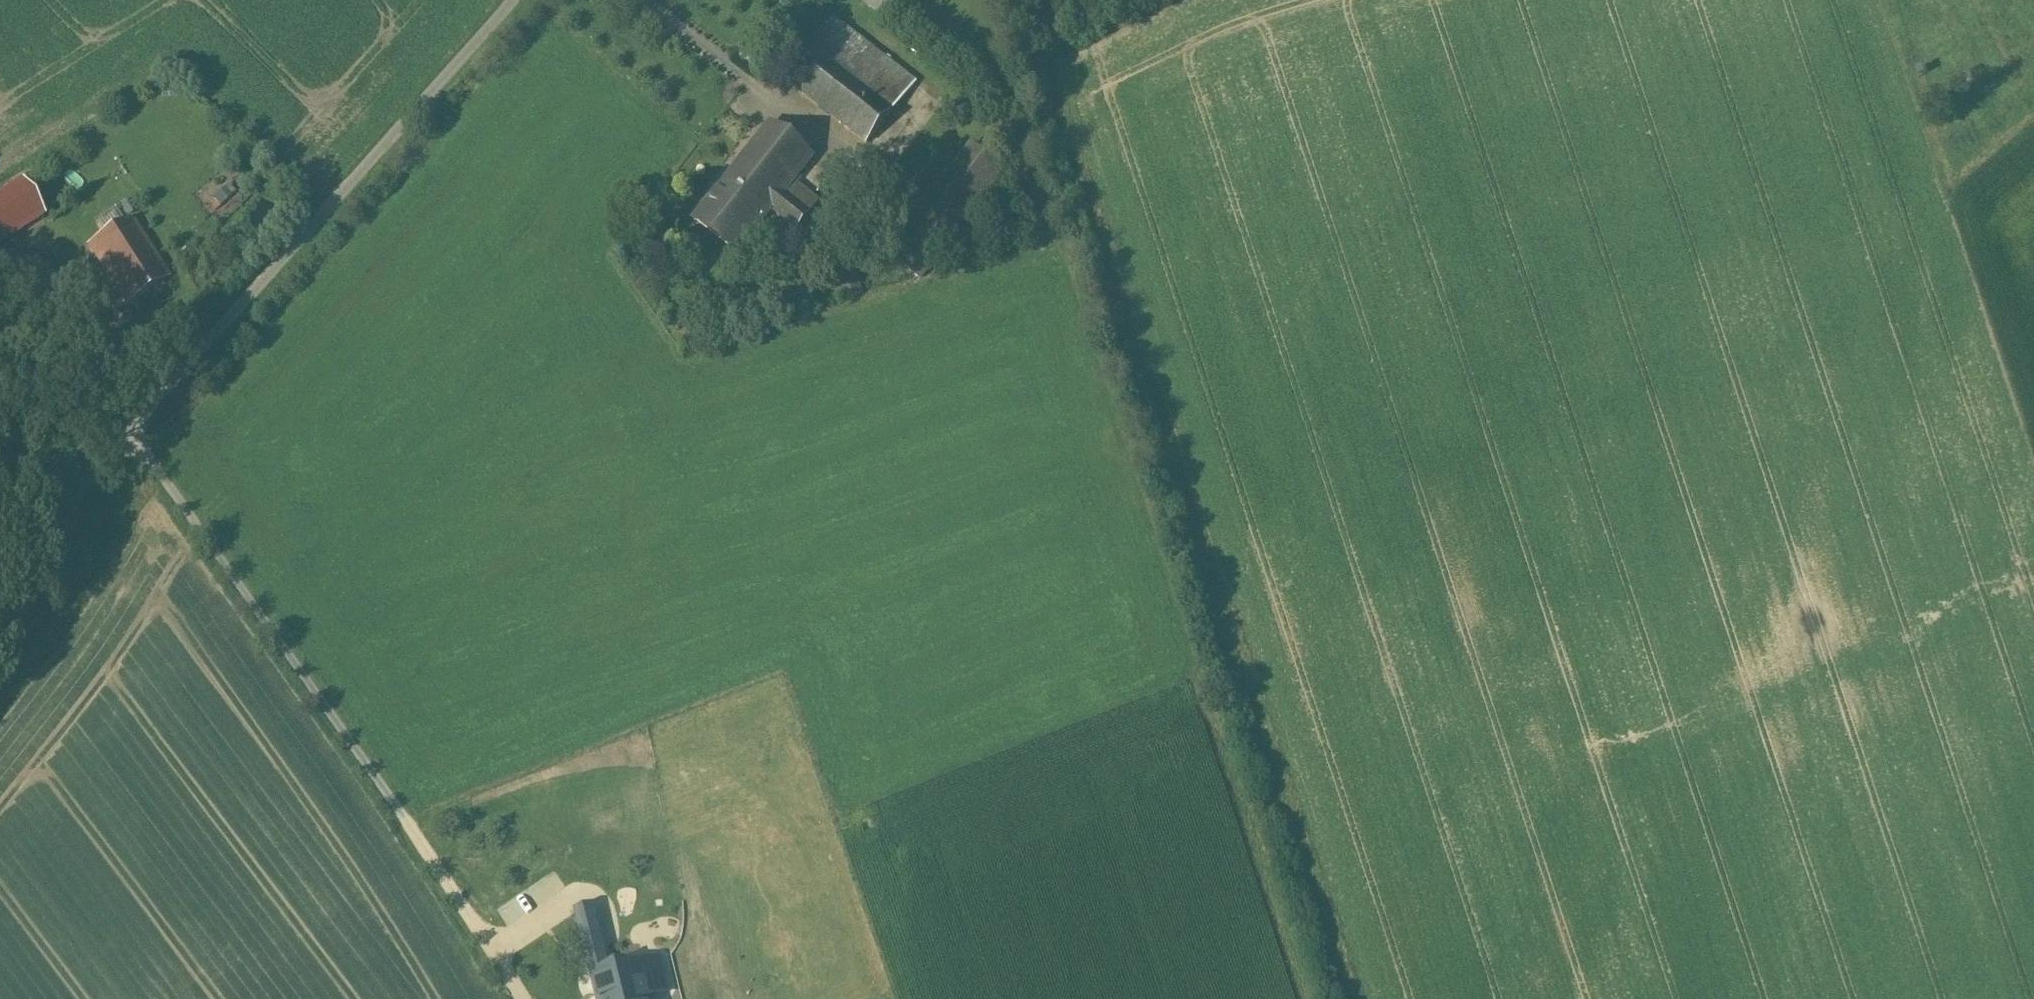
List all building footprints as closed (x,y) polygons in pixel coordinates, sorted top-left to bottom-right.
[(892,20),(905,4),(899,0),(867,0),(892,20)] [(863,42),(832,17),(821,32),(823,33),(853,56),(863,42)] [(853,56),(823,33),(812,47),(819,53),(893,111),(915,83),(863,42),(853,56)] [(893,111),(819,53),(793,86),(867,144),(893,111)] [(771,124),(731,174),(773,207),(783,193),(812,156),(771,124)] [(972,146),(904,237),(938,263),(1007,173),(972,146)] [(773,207),(731,174),(718,192),(716,191),(697,216),(740,249),(771,209),(773,207)] [(226,203),(240,189),(233,181),(218,195),(226,203)] [(0,196),(0,244),(43,216),(22,182),(0,196)] [(809,214),(783,193),(773,207),(771,209),(797,230),(809,215),(808,214),(809,214)] [(89,244),(106,272),(148,246),(131,218),(89,244)] [(148,246),(106,272),(127,305),(169,278),(148,246)] [(606,971),(591,908),(578,911),(593,975),(606,971)] [(655,950),(648,952),(650,959),(658,958),(655,950)] [(680,990),(671,956),(657,959),(666,994),(680,990)] [(657,959),(639,963),(647,998),(666,994),(657,959)] [(593,975),(598,998),(647,998),(639,963),(593,975)]
